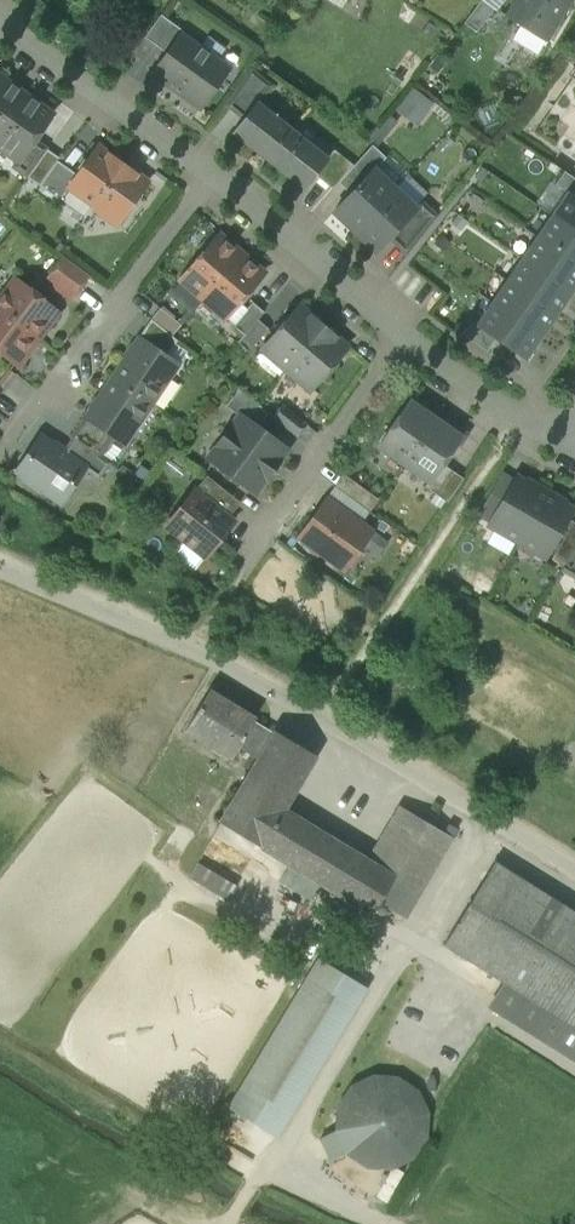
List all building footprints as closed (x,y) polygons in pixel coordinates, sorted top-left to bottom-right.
[(496,8),(502,0),(485,0),(496,8)] [(506,18),(520,26),(511,40),(537,55),(570,0),(517,0),(506,18)] [(481,1),(464,24),(476,33),(493,10),(481,1)] [(182,32),(160,16),(145,38),(167,54),(182,32)] [(228,70),(181,36),(152,75),(200,109),(228,70)] [(250,70),(225,106),(243,120),(255,104),(256,105),(271,86),(250,70)] [(25,95),(0,78),(0,130),(25,95)] [(412,86),(394,108),(415,125),(433,103),(412,86)] [(25,95),(0,130),(0,149),(17,162),(18,162),(34,141),(52,115),(25,95)] [(243,120),(233,133),(269,161),(291,132),(256,105),(255,104),(243,120)] [(291,132),(269,161),(305,189),(315,177),(327,161),(326,160),(291,132)] [(34,141),(18,162),(17,162),(13,168),(27,178),(47,150),(34,141)] [(97,147),(87,161),(83,160),(78,169),(80,172),(77,176),(67,190),(68,190),(92,207),(122,165),(97,147)] [(47,150),(27,178),(39,187),(57,162),(58,162),(60,159),(47,150)] [(333,150),(326,160),(327,161),(315,177),(332,190),(338,184),(353,167),(333,150)] [(353,167),(338,184),(350,195),(373,170),(374,171),(381,164),(367,151),(353,167)] [(58,162),(57,162),(39,187),(60,201),(68,190),(67,190),(77,176),(58,162)] [(122,165),(92,207),(117,225),(130,208),(133,209),(139,201),(137,197),(147,184),(122,165)] [(350,195),(333,213),(355,232),(394,190),(374,171),(373,170),(350,195)] [(574,199),(574,180),(564,173),(555,186),(568,195),(574,199)] [(394,190),(355,232),(376,252),(393,235),(416,210),(415,209),(394,190)] [(574,233),(574,199),(568,195),(552,218),(574,233)] [(416,210),(393,235),(410,251),(437,217),(421,202),(415,209),(416,210)] [(552,218),(538,239),(574,265),(574,233),(552,218)] [(218,237),(181,280),(203,299),(241,256),(218,237)] [(538,239),(523,261),(570,293),(574,285),(574,265),(538,239)] [(241,256),(203,299),(225,319),(263,275),(241,256)] [(64,258),(47,282),(70,299),(87,275),(64,258)] [(570,293),(523,261),(508,283),(555,315),(570,293)] [(15,280),(0,299),(0,313),(33,339),(42,327),(49,326),(59,314),(42,301),(41,294),(34,289),(28,290),(15,280)] [(555,315),(508,283),(493,305),(540,337),(555,315)] [(252,304),(233,326),(244,335),(257,321),(263,313),(252,304)] [(540,337),(493,305),(477,328),(496,341),(524,360),(540,337)] [(299,307),(287,321),(283,320),(276,329),(277,333),(262,350),(286,371),(323,327),(299,307)] [(180,325),(160,309),(151,320),(171,336),(180,325)] [(0,313),(0,353),(18,367),(26,356),(25,349),(33,339),(0,313)] [(151,320),(136,341),(138,343),(139,341),(165,359),(177,341),(171,336),(151,320)] [(244,335),(238,343),(249,352),(268,330),(257,321),(244,335)] [(488,353),(496,341),(477,328),(471,323),(462,336),(488,353)] [(323,327),(286,371),(310,391),(325,374),(329,374),(336,366),(335,362),(347,348),(323,327)] [(138,343),(114,380),(150,404),(175,366),(165,359),(139,341),(138,343)] [(150,404),(114,380),(88,417),(114,435),(124,442),(150,404)] [(269,414),(238,390),(225,407),(239,417),(240,416),(258,429),(269,414)] [(411,399),(378,447),(404,465),(434,421),(423,413),(422,407),(411,399)] [(305,425),(282,406),(273,418),(296,437),(305,425)] [(114,435),(88,417),(86,416),(71,438),(73,439),(99,457),(114,435)] [(258,429),(240,416),(239,417),(208,459),(223,470),(224,477),(231,482),(238,481),(255,493),(287,451),(258,429)] [(434,421),(404,465),(429,482),(430,483),(442,465),(463,435),(452,427),(445,429),(434,421)] [(64,453),(41,437),(16,474),(26,480),(25,483),(38,491),(39,489),(55,500),(66,483),(71,487),(84,469),(85,467),(64,453)] [(99,457),(73,439),(64,453),(85,467),(84,469),(99,479),(109,464),(99,457)] [(463,479),(442,465),(430,483),(429,482),(425,488),(447,504),(463,479)] [(343,472),(329,491),(364,517),(378,498),(343,472)] [(206,476),(194,491),(206,501),(218,486),(206,476)] [(500,476),(479,513),(492,521),(514,484),(500,476)] [(492,521),(490,526),(519,543),(546,496),(517,479),(492,521)] [(218,486),(206,501),(228,519),(240,503),(218,486)] [(206,501),(194,491),(166,527),(205,558),(233,522),(206,501)] [(546,496),(519,543),(544,558),(572,510),(546,496)] [(373,532),(326,499),(298,538),(344,572),(373,532)] [(551,560),(563,567),(574,547),(574,524),(573,522),(551,560)] [(561,571),(573,578),(574,575),(574,547),(563,567),(561,571)] [(255,718),(209,692),(185,731),(209,746),(213,740),(234,753),(238,747),(259,759),(274,733),(254,720),(255,718)] [(316,756),(275,731),(259,759),(220,823),(260,847),(282,810),(316,756)] [(426,823),(399,806),(387,825),(415,842),(426,823)] [(372,914),(394,877),(366,860),(282,810),(260,847),(372,914)] [(415,842),(394,877),(421,894),(453,839),(426,823),(415,842)] [(415,842),(387,825),(366,860),(394,877),(415,842)] [(236,888),(197,863),(188,877),(228,901),(236,888)] [(495,863),(443,945),(504,983),(574,1027),(574,913),(495,863)] [(318,961),(229,1107),(276,1136),(365,990),(318,961)] [(504,983),(489,1008),(574,1062),(574,1027),(504,983)] [(397,1079),(373,1077),(352,1088),(338,1107),(337,1130),(347,1153),(366,1165),(390,1167),(411,1157),(424,1138),(426,1114),(416,1093),(397,1079)] [(337,1130),(320,1139),(331,1161),(347,1153),(337,1130)]
